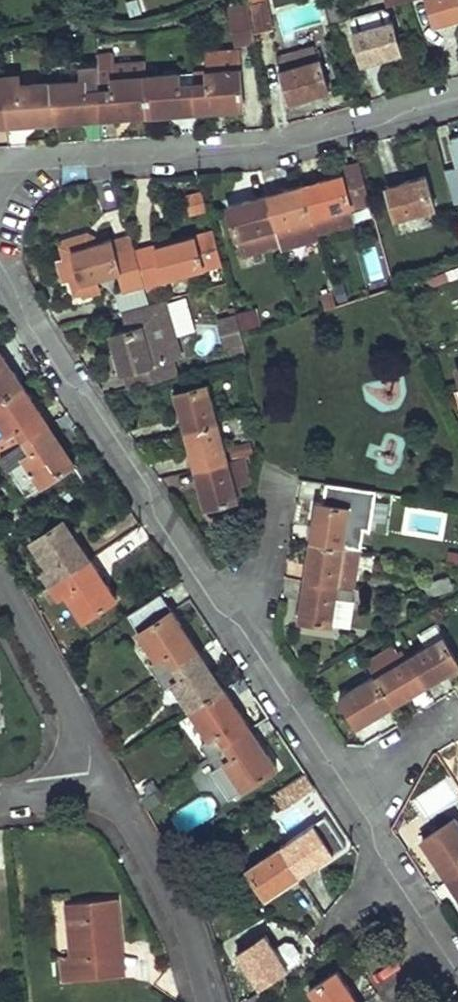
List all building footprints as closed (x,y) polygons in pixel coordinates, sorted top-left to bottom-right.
[(226,7),(233,46),(254,40),(247,0),(239,0),(226,7)] [(434,25),(457,18),(457,0),(427,0),(434,25)] [(256,32),(268,30),(264,2),(251,4),(256,32)] [(349,21),(361,64),(400,54),(391,20),(379,23),(377,13),(349,21)] [(304,93),(305,97),(327,92),(318,59),(317,59),(313,46),(278,56),(281,67),(279,67),(288,98),(304,93)] [(209,71),(192,73),(195,111),(243,109),(239,55),(208,56),(209,71)] [(82,80),(52,83),(54,121),(101,118),(98,67),(98,65),(82,65),(82,80)] [(114,79),(112,67),(98,67),(101,118),(116,117),(116,121),(131,120),(131,116),(148,115),(145,76),(114,79)] [(192,73),(145,76),(148,115),(195,111),(192,73)] [(19,75),(5,76),(7,124),(54,121),(52,83),(20,85),(19,75)] [(304,93),(288,98),(289,102),(305,97),(304,93)] [(9,143),(9,133),(0,133),(0,144),(9,143)] [(361,163),(341,168),(343,175),(304,185),(317,235),(376,220),(361,163)] [(444,171),(453,204),(457,202),(457,167),(444,171)] [(388,191),(396,219),(434,208),(424,175),(404,181),(405,186),(388,191)] [(404,181),(387,186),(388,191),(405,186),(404,181)] [(268,200),(275,229),(280,247),(281,251),(319,241),(317,235),(304,185),(284,190),(285,195),(268,200)] [(284,190),(266,195),(268,200),(285,195),(284,190)] [(210,210),(206,194),(191,197),(195,214),(210,210)] [(266,195),(249,200),(251,204),(268,200),(266,195)] [(249,200),(229,205),(238,239),(275,229),(268,200),(251,204),(249,200)] [(275,229),(238,239),(242,257),(280,247),(275,229)] [(215,231),(194,237),(136,251),(145,284),(146,289),(167,284),(165,279),(203,269),(223,264),(215,231)] [(112,242),(111,238),(96,243),(95,237),(88,233),(66,239),(63,245),(66,258),(66,259),(74,257),(79,274),(71,276),(75,293),(86,290),(83,282),(95,279),(120,272),(125,290),(145,284),(136,251),(134,240),(128,237),(112,242)] [(60,259),(65,278),(71,276),(79,274),(74,257),(66,259),(66,258),(60,259)] [(95,279),(83,282),(86,290),(97,287),(95,279)] [(344,286),(331,289),(334,302),(347,298),(344,286)] [(179,358),(163,300),(122,311),(127,330),(108,335),(119,374),(126,372),(167,361),(179,358)] [(256,310),(238,314),(242,331),(261,326),(256,310)] [(237,319),(219,323),(227,355),(244,351),(241,337),(237,319)] [(22,385),(0,351),(0,399),(22,385)] [(167,361),(126,372),(130,388),(171,377),(167,361)] [(22,385),(0,399),(0,424),(6,433),(0,436),(0,456),(49,425),(22,385)] [(218,424),(208,385),(175,394),(181,416),(185,415),(189,431),(218,424)] [(181,416),(185,432),(189,431),(185,415),(181,416)] [(199,469),(228,461),(218,424),(189,431),(185,432),(190,452),(194,452),(199,469)] [(0,456),(26,495),(75,464),(49,425),(0,456)] [(194,452),(190,452),(195,470),(199,469),(194,452)] [(199,487),(205,509),(239,499),(235,486),(249,482),(242,458),(228,461),(199,469),(203,486),(199,487)] [(199,469),(195,470),(199,487),(203,486),(199,469)] [(327,485),(324,504),(352,509),(349,527),(363,529),(369,530),(375,493),(327,485)] [(349,527),(352,509),(324,504),(317,503),(313,525),(318,526),(315,543),(359,551),(363,529),(349,527)] [(90,559),(64,521),(32,541),(49,568),(42,572),(50,585),(90,559)] [(338,586),(353,589),(359,551),(315,543),(310,543),(307,564),(312,565),(309,583),(338,586)] [(66,593),(85,620),(116,599),(90,559),(50,585),(58,598),(66,593)] [(454,590),(449,575),(425,584),(430,598),(454,590)] [(302,598),(298,620),(333,626),(337,600),(353,603),(355,592),(338,589),(338,586),(309,583),(307,599),(302,598)] [(197,651),(171,611),(138,633),(157,662),(150,667),(156,677),(197,651)] [(408,657),(423,684),(425,687),(457,668),(457,661),(437,626),(420,636),(426,647),(408,657)] [(223,690),(197,651),(156,677),(164,689),(172,684),(191,712),(223,690)] [(408,657),(374,677),(392,707),(411,696),(409,692),(423,684),(408,657)] [(392,707),(374,677),(341,698),(356,723),(372,714),(374,718),(392,707)] [(409,692),(411,696),(425,687),(423,684),(409,692)] [(249,730),(223,690),(191,712),(209,740),(201,745),(208,756),(249,730)] [(372,714),(356,723),(359,727),(374,718),(372,714)] [(276,770),(249,730),(208,756),(217,769),(224,765),(242,793),(276,770)] [(455,819),(422,841),(448,879),(457,873),(457,823),(455,819)] [(295,872),(299,877),(342,849),(323,820),(280,849),(295,872)] [(280,849),(247,870),(266,899),(284,887),(281,882),(295,872),(280,849)] [(295,872),(281,882),(284,887),(299,877),(295,872)] [(448,879),(457,895),(457,873),(448,879)] [(120,950),(116,900),(66,904),(70,957),(61,958),(62,980),(112,977),(111,951),(120,950)] [(278,955),(266,936),(238,955),(260,988),(284,972),(274,958),(278,955)] [(120,950),(111,951),(112,977),(122,976),(120,950)] [(274,958),(284,972),(288,969),(278,955),(274,958)] [(338,971),(310,989),(319,1001),(353,1001),(347,993),(351,990),(338,971)] [(353,1001),(359,1001),(351,990),(347,993),(353,1001)] [(259,992),(244,1001),(266,1001),(259,992)]
